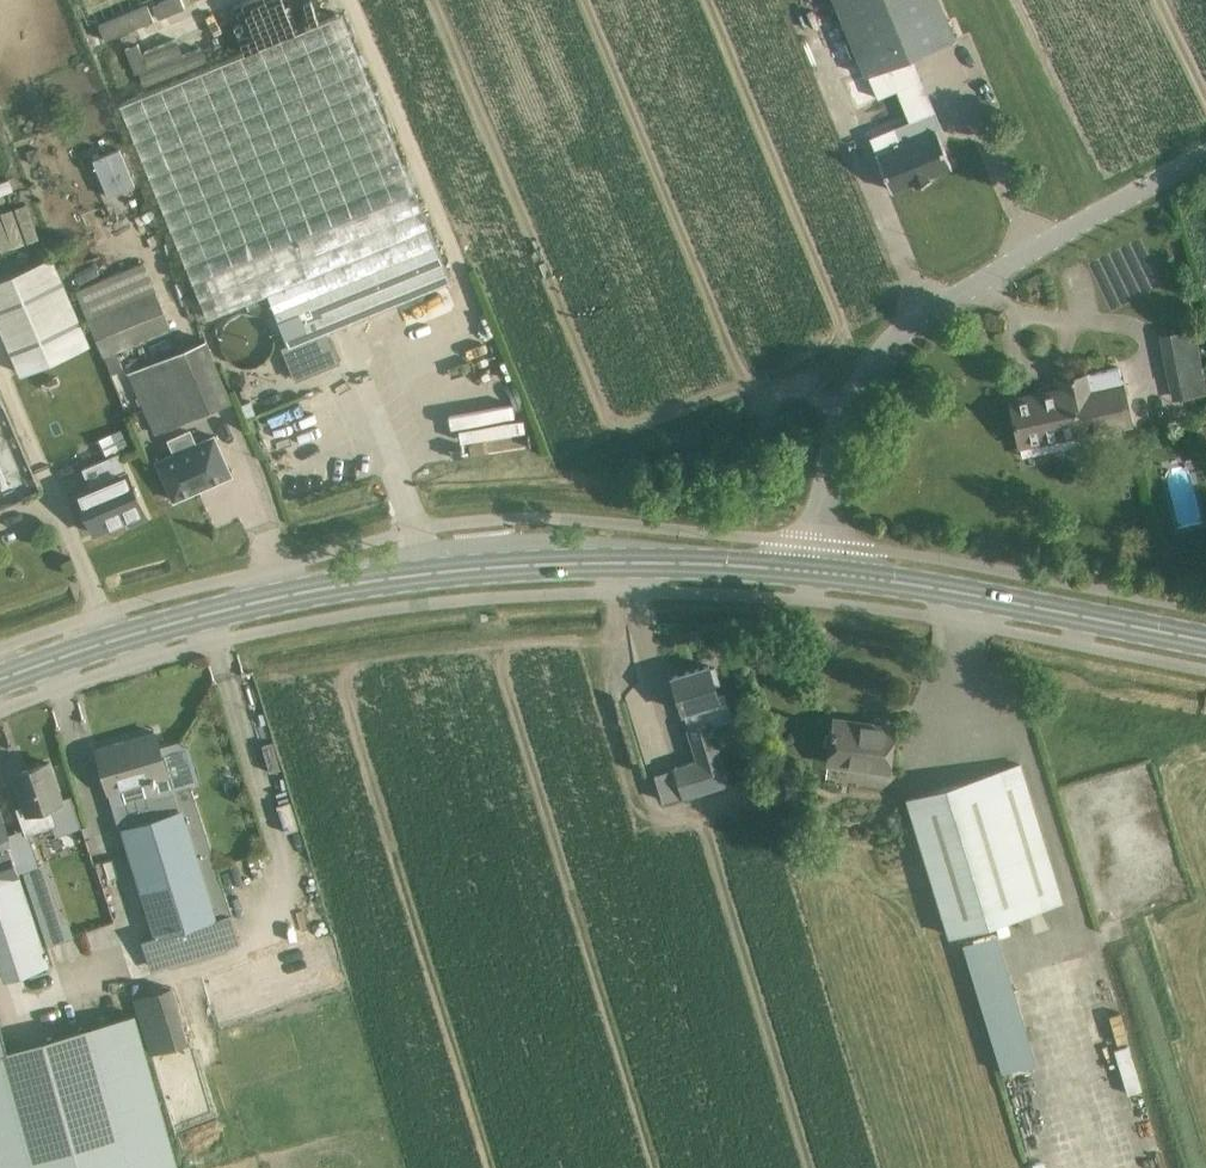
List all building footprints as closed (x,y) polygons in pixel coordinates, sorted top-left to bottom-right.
[(113,83),(316,0),(79,0),(113,83)] [(870,76),(879,96),(861,104),(871,127),(886,121),(887,123),(926,107),(905,58),(956,37),(941,0),(833,0),(865,78),(870,76)] [(326,332),(451,281),(341,13),(120,104),(208,317),(267,293),(289,345),(283,348),(296,379),(339,362),(326,332)] [(942,128),(935,110),(893,128),(900,144),(876,154),(891,191),(915,181),(915,183),(916,184),(930,178),(929,177),(928,175),(951,166),(937,130),(942,128)] [(121,154),(94,164),(109,202),(136,192),(121,154)] [(31,241),(23,205),(0,210),(0,248),(31,241)] [(0,272),(0,344),(13,374),(86,342),(47,252),(0,272)] [(75,291),(103,358),(171,328),(143,262),(75,291)] [(243,367),(247,367),(250,366),(254,365),(258,364),(261,362),(263,361),(266,358),(268,356),(270,352),(271,349),(273,345),(273,342),(273,341),(273,338),(273,335),(272,331),(271,329),(270,326),(268,324),(265,320),(263,318),(260,316),(257,315),(253,313),(250,313),(246,312),(242,313),(239,313),(235,315),(233,316),(230,318),(228,319),(225,322),(223,325),(222,327),(221,330),(220,331),(220,334),(219,337),(219,338),(219,342),(220,345),(220,347),(220,348),(221,351),(223,353),(225,357),(228,360),(230,361),(234,364),(238,365),(240,366),(243,367)] [(1158,335),(1171,399),(1205,393),(1205,383),(1195,328),(1158,335)] [(128,372),(155,434),(233,400),(207,338),(128,372)] [(1009,399),(1019,445),(1078,433),(1079,436),(1130,425),(1118,367),(1056,381),(1058,388),(1009,399)] [(42,491),(0,393),(0,509),(42,491)] [(231,475),(214,436),(195,444),(189,431),(169,440),(175,453),(156,461),(173,500),(231,475)] [(76,493),(94,534),(145,512),(119,452),(82,468),(90,487),(76,493)] [(710,668),(709,665),(672,676),(688,728),(686,728),(695,759),(672,766),(673,767),(653,774),(663,802),(682,795),(683,797),(731,782),(713,725),(733,719),(724,692),(718,694),(715,684),(719,683),(714,666),(710,668)] [(895,726),(834,717),(827,763),(889,771),(895,726)] [(110,792),(142,782),(144,789),(169,781),(154,732),(97,749),(110,792)] [(63,800),(50,761),(16,772),(26,804),(15,807),(25,836),(53,826),(56,835),(81,827),(77,815),(78,815),(72,797),(63,800)] [(1064,902),(1021,762),(906,797),(948,937),(1064,902)] [(116,806),(122,826),(121,827),(154,936),(142,939),(151,971),(227,948),(217,918),(232,913),(190,784),(116,806)] [(0,818),(0,967),(4,980),(49,966),(48,964),(43,946),(19,872),(11,845),(10,845),(10,844),(9,845),(0,818)] [(798,844),(787,848),(786,848),(791,865),(792,865),(804,862),(799,846),(798,844)] [(19,872),(43,946),(73,935),(69,925),(60,920),(41,864),(19,872)] [(959,939),(995,1071),(1029,1061),(992,930),(959,939)] [(172,986),(132,999),(151,1056),(190,1043),(172,986)] [(131,1002),(103,1010),(106,1021),(4,1049),(0,1034),(0,1167),(177,1167),(131,1002)] [(1120,1091),(1134,1089),(1129,1046),(1115,1047),(1120,1091)]
